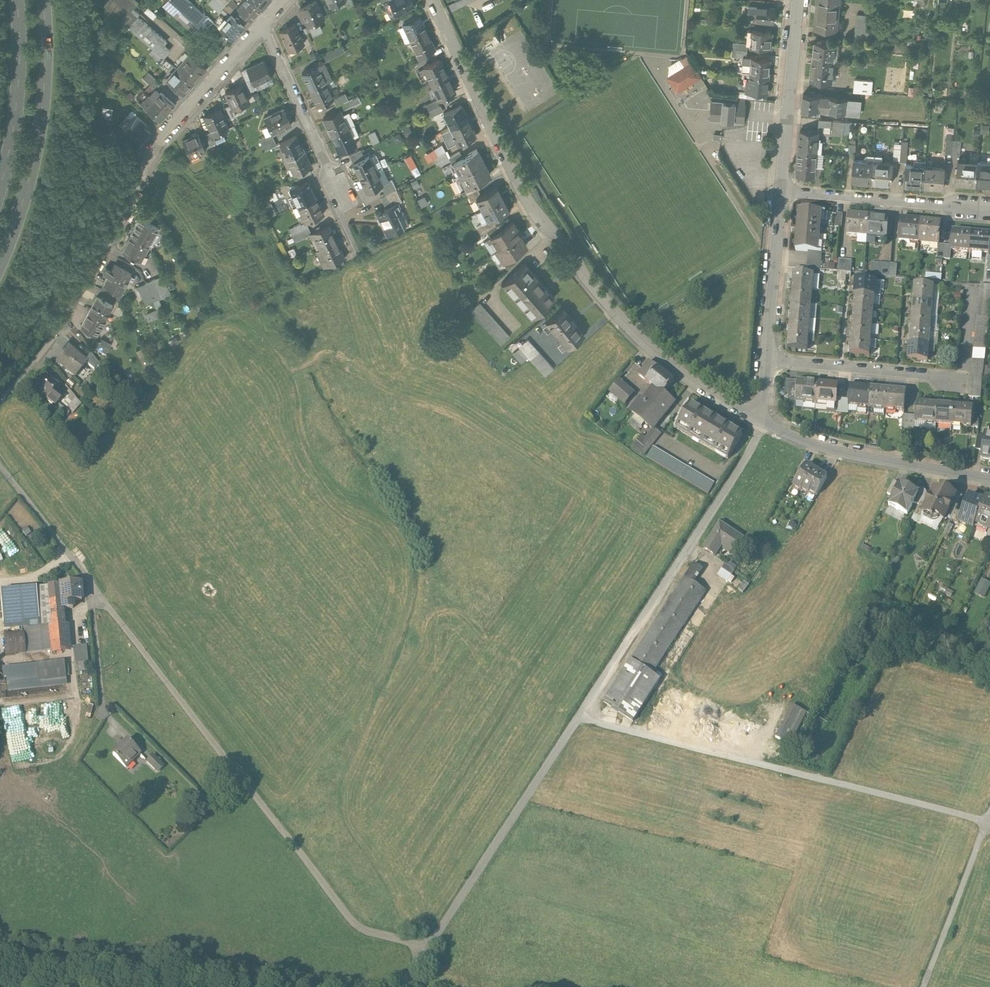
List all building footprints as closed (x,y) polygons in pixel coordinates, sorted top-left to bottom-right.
[(153,49),(160,55),(163,58),(170,50),(164,44),(166,41),(131,10),(139,1),(138,0),(107,0),(102,5),(153,49)] [(193,30),(201,21),(207,26),(212,20),(203,12),(189,0),(165,0),(162,3),(193,30)] [(229,0),(211,0),(209,3),(219,12),(229,0)] [(261,6),(254,0),(242,0),(236,6),(240,9),(238,12),(241,14),(243,12),(250,18),(261,6)] [(316,0),(313,0),(299,6),(307,23),(308,23),(312,32),(322,28),(317,18),(324,15),(316,0)] [(413,0),(384,0),(383,0),(383,1),(390,16),(402,11),(401,9),(414,3),(413,0)] [(815,28),(837,30),(839,0),(817,0),(815,28)] [(764,6),(750,5),(748,5),(748,14),(749,14),(748,19),(757,19),(757,21),(773,22),(775,7),(764,6)] [(148,7),(144,12),(153,19),(156,15),(148,7)] [(207,7),(203,12),(212,20),(212,21),(217,16),(207,7)] [(399,24),(402,22),(402,21),(417,15),(414,9),(396,18),(399,24)] [(402,22),(410,38),(427,30),(419,13),(417,15),(402,21),(402,22)] [(235,18),(231,14),(224,21),(223,20),(218,26),(232,38),(244,25),(237,20),(239,18),(237,16),(235,18)] [(867,15),(857,14),(854,40),(865,41),(867,15)] [(295,21),(279,29),(288,48),(304,41),(295,21)] [(435,47),(427,30),(410,38),(418,55),(435,47)] [(773,33),(755,31),(753,46),(772,48),(773,33)] [(814,41),(812,58),(833,61),(834,53),(837,53),(838,44),(827,43),(827,40),(822,40),(822,42),(814,41)] [(346,50),(342,43),(323,53),(326,58),(346,50)] [(744,56),(746,57),(748,44),(734,43),(733,57),(744,58),(744,56)] [(150,53),(157,59),(160,55),(153,49),(150,53)] [(184,62),(177,70),(193,83),(206,68),(189,54),(183,61),(184,62)] [(701,77),(688,56),(682,59),(681,58),(669,66),(668,77),(677,91),(701,77)] [(742,74),(751,75),(769,76),(771,59),(746,57),(744,56),(744,58),(742,74)] [(423,66),(431,82),(447,74),(440,58),(423,66)] [(834,61),(833,61),(812,58),(809,80),(832,83),(834,61)] [(271,75),(264,59),(246,67),(247,68),(254,83),(271,75)] [(301,71),(309,88),(325,80),(331,77),(324,61),(301,71)] [(254,83),(247,68),(241,70),(251,90),(256,87),(254,83)] [(183,95),(193,83),(177,70),(175,69),(166,80),(173,86),(171,88),(174,90),(175,88),(183,95)] [(155,90),(160,84),(148,73),(143,79),(155,90)] [(455,91),(447,74),(431,82),(438,99),(455,91)] [(112,86),(116,81),(110,75),(105,80),(112,86)] [(768,94),(769,76),(751,75),(751,80),(747,79),(746,92),(768,94)] [(333,97),(325,80),(309,88),(317,104),(333,97)] [(872,82),(854,80),(853,92),(871,94),(872,82)] [(249,100),(241,83),(224,91),(231,103),(233,108),(249,100)] [(155,90),(149,97),(167,113),(175,104),(161,92),(159,94),(155,90)] [(803,93),(802,108),(828,111),(829,97),(820,96),(820,95),(813,94),(814,92),(807,91),(807,94),(803,93)] [(135,97),(130,93),(125,99),(130,103),(135,97)] [(335,104),(341,101),(346,99),(344,93),(338,95),(338,96),(333,99),(335,104)] [(357,94),(346,99),(341,101),(344,108),(360,100),(357,94)] [(160,121),(167,113),(149,97),(147,95),(140,104),(160,121)] [(737,102),(711,100),(709,119),(745,123),(746,103),(745,103),(745,97),(738,97),(737,102)] [(828,111),(844,113),(846,99),(829,97),(828,111)] [(418,114),(428,110),(438,105),(435,99),(415,108),(418,114)] [(860,101),(846,99),(844,113),(858,115),(860,101)] [(236,114),(233,108),(231,103),(225,106),(230,117),(236,114)] [(440,104),(438,105),(428,110),(431,116),(443,110),(440,104)] [(447,121),(449,126),(468,118),(461,104),(445,112),(448,120),(447,121)] [(113,109),(102,107),(100,117),(111,119),(113,109)] [(291,124),(284,107),(264,115),(268,123),(271,131),(272,132),(291,124)] [(211,131),(212,135),(213,134),(216,142),(216,143),(225,139),(221,131),(228,128),(219,108),(204,116),(211,131)] [(323,117),(331,134),(353,124),(354,123),(348,110),(342,113),(340,109),(323,117)] [(132,112),(119,127),(139,145),(150,132),(144,127),(146,125),(132,112)] [(475,135),(468,118),(449,126),(440,131),(447,145),(456,141),(457,143),(475,135)] [(830,126),(830,119),(818,118),(818,125),(830,126)] [(832,119),(830,133),(842,135),(843,130),(849,131),(850,121),(832,119)] [(271,132),(271,131),(268,123),(262,126),(265,134),(271,132)] [(358,134),(353,124),(331,134),(338,151),(356,143),(353,136),(358,134)] [(988,134),(989,125),(981,124),(980,133),(988,134)] [(413,133),(409,126),(402,129),(406,136),(413,133)] [(800,130),(798,150),(821,152),(822,140),(820,138),(817,138),(817,131),(800,130)] [(216,142),(213,134),(212,135),(211,131),(205,134),(210,145),(216,142)] [(378,140),(374,131),(368,134),(372,143),(378,140)] [(206,150),(198,132),(182,140),(193,162),(200,159),(198,154),(206,150)] [(259,137),(261,143),(273,138),(271,132),(265,134),(259,137)] [(279,141),(286,157),(303,150),(296,134),(279,141)] [(276,144),(273,138),(261,143),(264,149),(276,144)] [(961,141),(953,140),(946,140),(945,153),(960,154),(961,141)] [(448,157),(441,144),(424,154),(428,161),(433,158),(436,164),(448,157)] [(349,154),(353,163),(364,157),(360,149),(349,154)] [(453,162),(459,174),(483,162),(480,156),(481,156),(480,153),(478,152),(476,149),(468,153),(468,154),(462,156),(453,162)] [(310,165),(303,150),(286,157),(283,159),(287,167),(290,166),(293,172),(308,166),(310,165)] [(822,152),(821,152),(798,150),(796,174),(805,175),(805,174),(814,174),(815,166),(821,167),(822,152)] [(451,163),(453,162),(462,156),(459,151),(448,157),(451,163)] [(353,163),(359,177),(382,167),(375,152),(364,157),(353,163)] [(851,179),(871,181),(873,155),(866,154),(864,155),(863,157),(863,160),(853,159),(851,179)] [(882,156),(873,155),(871,181),(891,183),(893,163),(881,162),(882,156)] [(124,163),(120,159),(115,165),(119,168),(124,163)] [(903,184),(923,186),(925,167),(925,160),(916,160),(914,162),(913,166),(905,165),(903,184)] [(956,183),(976,184),(978,162),(969,161),(969,163),(957,163),(956,183)] [(487,169),(483,162),(459,174),(465,186),(466,187),(481,179),(488,175),(486,170),(487,169)] [(978,162),(976,184),(983,185),(985,187),(985,190),(986,192),(989,192),(989,166),(989,163),(978,162)] [(310,172),(308,166),(293,172),(296,179),(310,172)] [(388,180),(382,167),(359,177),(366,191),(380,184),(388,181),(388,180)] [(946,169),(925,167),(923,186),(944,188),(946,169)] [(380,184),(385,193),(396,187),(391,178),(388,180),(388,181),(380,184)] [(290,188),(297,204),(315,196),(308,179),(290,188)] [(463,187),(466,193),(477,187),(483,184),(481,179),(466,187),(465,186),(463,187)] [(475,198),(481,209),(503,198),(497,186),(481,194),(475,197),(475,198)] [(402,200),(396,187),(385,193),(380,196),(385,207),(397,201),(397,202),(402,200)] [(481,194),(477,187),(466,193),(470,200),(475,198),(475,197),(481,194)] [(532,189),(537,200),(540,198),(535,187),(532,189)] [(417,197),(421,204),(429,200),(426,193),(417,197)] [(323,213),(315,196),(297,204),(305,220),(305,221),(306,221),(323,213)] [(508,209),(503,198),(481,209),(476,211),(482,222),(487,220),(492,218),(508,209)] [(326,199),(320,202),(324,211),(330,208),(326,199)] [(385,207),(375,211),(378,218),(380,222),(386,235),(404,227),(397,213),(402,211),(397,202),(397,201),(385,207)] [(271,202),(266,204),(269,214),(274,213),(271,202)] [(822,253),(822,252),(818,252),(818,244),(826,245),(826,237),(819,236),(821,222),(827,222),(828,214),(825,214),(825,213),(799,210),(795,251),(808,252),(822,253)] [(847,235),(866,237),(868,217),(853,215),(853,216),(849,216),(847,235)] [(140,217),(130,236),(149,246),(159,227),(140,217)] [(889,218),(868,217),(866,237),(866,243),(875,244),(875,238),(887,239),(889,218)] [(496,225),(492,218),(487,220),(482,222),(476,225),(481,235),(496,225)] [(293,226),(297,232),(308,227),(306,221),(305,221),(305,220),(293,226)] [(898,241),(918,243),(920,222),(900,220),(898,241)] [(489,237),(497,249),(519,235),(521,234),(520,233),(520,232),(518,228),(517,228),(512,221),(489,237)] [(941,224),(920,222),(918,243),(938,245),(939,245),(941,224)] [(314,237),(319,248),(336,240),(328,224),(311,232),(309,233),(310,234),(312,238),(314,237)] [(311,232),(308,227),(297,232),(292,234),(296,241),(310,234),(309,233),(311,232)] [(959,251),(970,252),(972,233),(962,232),(962,231),(952,230),(951,246),(950,250),(951,250),(959,250),(959,251)] [(972,233),(970,252),(982,253),(982,252),(989,253),(989,248),(989,233),(982,233),(981,234),(972,233)] [(526,245),(519,235),(497,249),(496,250),(503,260),(503,261),(513,254),(526,245)] [(141,262),(149,246),(130,236),(121,252),(141,262)] [(344,257),(336,240),(319,248),(322,255),(320,256),(324,266),(344,257)] [(938,245),(937,258),(942,258),(950,259),(951,250),(950,250),(951,246),(939,245),(938,245)] [(820,270),(822,253),(808,252),(807,269),(820,270)] [(518,260),(513,254),(503,261),(503,260),(501,261),(507,269),(518,260)] [(457,264),(453,257),(446,262),(450,268),(457,264)] [(851,273),(852,261),(838,260),(837,271),(851,273)] [(896,276),(897,265),(872,262),(871,274),(896,276)] [(524,263),(501,283),(504,282),(514,293),(512,295),(513,296),(515,295),(523,304),(521,306),(522,307),(524,305),(532,315),(530,317),(531,318),(554,298),(524,263)] [(109,277),(104,286),(121,295),(122,294),(132,275),(114,266),(111,272),(105,269),(103,274),(109,277)] [(794,274),(792,289),(812,290),(814,276),(794,274)] [(171,294),(163,275),(133,289),(137,299),(143,296),(147,305),(154,301),(158,310),(163,308),(160,299),(171,294)] [(856,279),(855,294),(875,296),(876,281),(856,279)] [(914,284),(913,300),(933,301),(934,286),(914,284)] [(980,284),(969,396),(981,397),(989,306),(989,285),(980,284)] [(121,295),(104,286),(100,293),(120,303),(121,304),(125,296),(122,294),(121,295)] [(792,289),(791,304),(811,305),(812,290),(792,289)] [(855,294),(853,309),(873,311),(875,296),(855,294)] [(97,298),(90,312),(105,320),(112,306),(97,298)] [(913,300),(911,314),(932,316),(933,301),(913,300)] [(500,344),(510,336),(479,302),(470,310),(500,344)] [(791,304),(790,318),(810,320),(811,305),(791,304)] [(567,347),(584,334),(562,308),(546,321),(567,347)] [(149,322),(160,317),(157,309),(145,314),(149,322)] [(853,309),(852,324),(872,326),(873,311),(853,309)] [(97,337),(105,320),(90,312),(81,329),(97,337)] [(911,314),(910,329),(930,331),(932,316),(911,314)] [(790,318),(789,333),(809,335),(810,320),(790,318)] [(852,324),(851,339),(871,340),(872,326),(852,324)] [(910,329),(909,344),(929,346),(930,331),(910,329)] [(807,350),(809,335),(789,333),(787,349),(807,350)] [(554,369),(527,339),(518,347),(545,376),(554,369)] [(869,355),(871,340),(851,339),(849,354),(869,355)] [(94,342),(91,349),(96,352),(97,350),(106,355),(112,346),(102,340),(99,345),(94,342)] [(928,361),(929,346),(909,344),(908,359),(928,361)] [(77,352),(69,345),(57,359),(76,374),(87,361),(85,360),(81,356),(83,355),(78,351),(77,352)] [(147,372),(152,369),(141,348),(136,351),(147,372)] [(100,362),(92,352),(85,360),(87,361),(95,368),(100,362)] [(158,357),(150,361),(153,368),(161,364),(158,357)] [(638,374),(652,386),(649,389),(651,391),(643,400),(641,398),(630,411),(652,428),(674,402),(664,394),(675,381),(650,360),(638,374)] [(46,373),(34,387),(48,398),(47,399),(55,406),(56,405),(63,397),(54,390),(59,384),(46,373)] [(75,382),(70,377),(66,380),(72,386),(75,382)] [(797,381),(786,380),(785,392),(780,392),(779,399),(780,406),(795,408),(796,401),(795,401),(797,381)] [(796,401),(816,403),(817,383),(797,381),(795,401),(796,401)] [(619,382),(606,397),(616,405),(621,400),(625,403),(633,393),(619,382)] [(838,385),(817,383),(816,403),(836,405),(837,399),(838,385)] [(849,406),(869,408),(870,388),(850,386),(849,400),(848,406),(849,406)] [(885,389),(870,388),(869,408),(884,409),(885,389)] [(70,389),(63,397),(56,405),(68,414),(80,401),(70,389)] [(906,391),(885,389),(884,409),(904,411),(906,391)] [(848,406),(849,400),(837,399),(836,405),(835,412),(848,413),(849,406),(848,406)] [(916,422),(936,424),(937,403),(917,402),(916,416),(915,422),(916,422)] [(936,424),(951,425),(952,405),(937,403),(936,424)] [(676,429),(702,444),(716,420),(690,405),(676,429)] [(973,407),(952,405),(951,425),(971,427),(972,419),(973,407)] [(915,422),(916,416),(903,415),(902,428),(915,429),(916,422),(915,422)] [(742,435),(716,420),(702,444),(728,459),(742,435)] [(660,434),(654,429),(645,440),(641,437),(633,447),(643,455),(660,434)] [(975,449),(982,450),(984,436),(977,435),(975,449)] [(980,458),(989,460),(989,436),(984,435),(984,436),(982,450),(980,458)] [(647,458),(708,494),(714,483),(653,448),(647,458)] [(801,491),(802,490),(808,494),(809,494),(810,492),(815,496),(817,496),(828,477),(824,475),(822,475),(821,474),(820,473),(817,471),(815,471),(811,468),(811,467),(807,465),(806,465),(794,486),(794,487),(799,491),(801,491)] [(887,493),(893,496),(899,484),(894,481),(887,493)] [(893,496),(888,504),(907,514),(913,502),(919,492),(918,491),(913,489),(914,487),(907,483),(906,485),(900,482),(899,484),(893,496)] [(920,487),(918,491),(919,492),(913,502),(919,505),(920,503),(925,492),(926,491),(920,487)] [(925,506),(922,512),(933,517),(935,517),(936,516),(936,515),(944,519),(951,503),(956,494),(955,494),(949,491),(948,490),(947,492),(942,490),(941,492),(934,488),(933,491),(931,495),(925,506)] [(931,495),(925,492),(920,503),(925,506),(931,495)] [(956,492),(955,494),(956,494),(951,503),(957,506),(962,495),(956,492)] [(974,526),(975,523),(984,500),(969,494),(963,512),(959,521),(960,521),(974,526)] [(984,500),(975,523),(989,529),(989,528),(989,499),(985,497),(984,500)] [(959,522),(960,521),(959,521),(963,512),(955,509),(951,519),(959,522)] [(747,541),(720,523),(704,548),(715,555),(722,545),(737,555),(747,541)] [(896,565),(903,551),(898,549),(891,562),(896,565)] [(728,580),(736,563),(726,558),(718,575),(728,580)] [(694,563),(631,660),(652,674),(706,591),(692,582),(701,567),(694,563)] [(989,584),(989,583),(981,578),(973,592),(983,597),(989,584)] [(81,584),(37,588),(41,627),(25,629),(27,652),(49,650),(50,656),(72,653),(69,625),(65,626),(63,609),(74,607),(73,601),(82,600),(81,584)] [(953,591),(942,585),(939,591),(951,597),(953,591)] [(4,630),(40,626),(36,587),(0,591),(4,630)] [(938,597),(930,592),(927,598),(935,602),(938,597)] [(89,671),(87,646),(73,647),(76,672),(89,671)] [(604,702),(633,721),(660,679),(652,674),(631,660),(604,702)] [(66,684),(64,664),(2,671),(3,680),(8,679),(9,691),(66,684)] [(807,712),(792,705),(776,737),(791,744),(807,712)] [(140,753),(128,740),(114,754),(126,767),(140,753)] [(158,771),(164,766),(154,756),(149,761),(158,771)]
